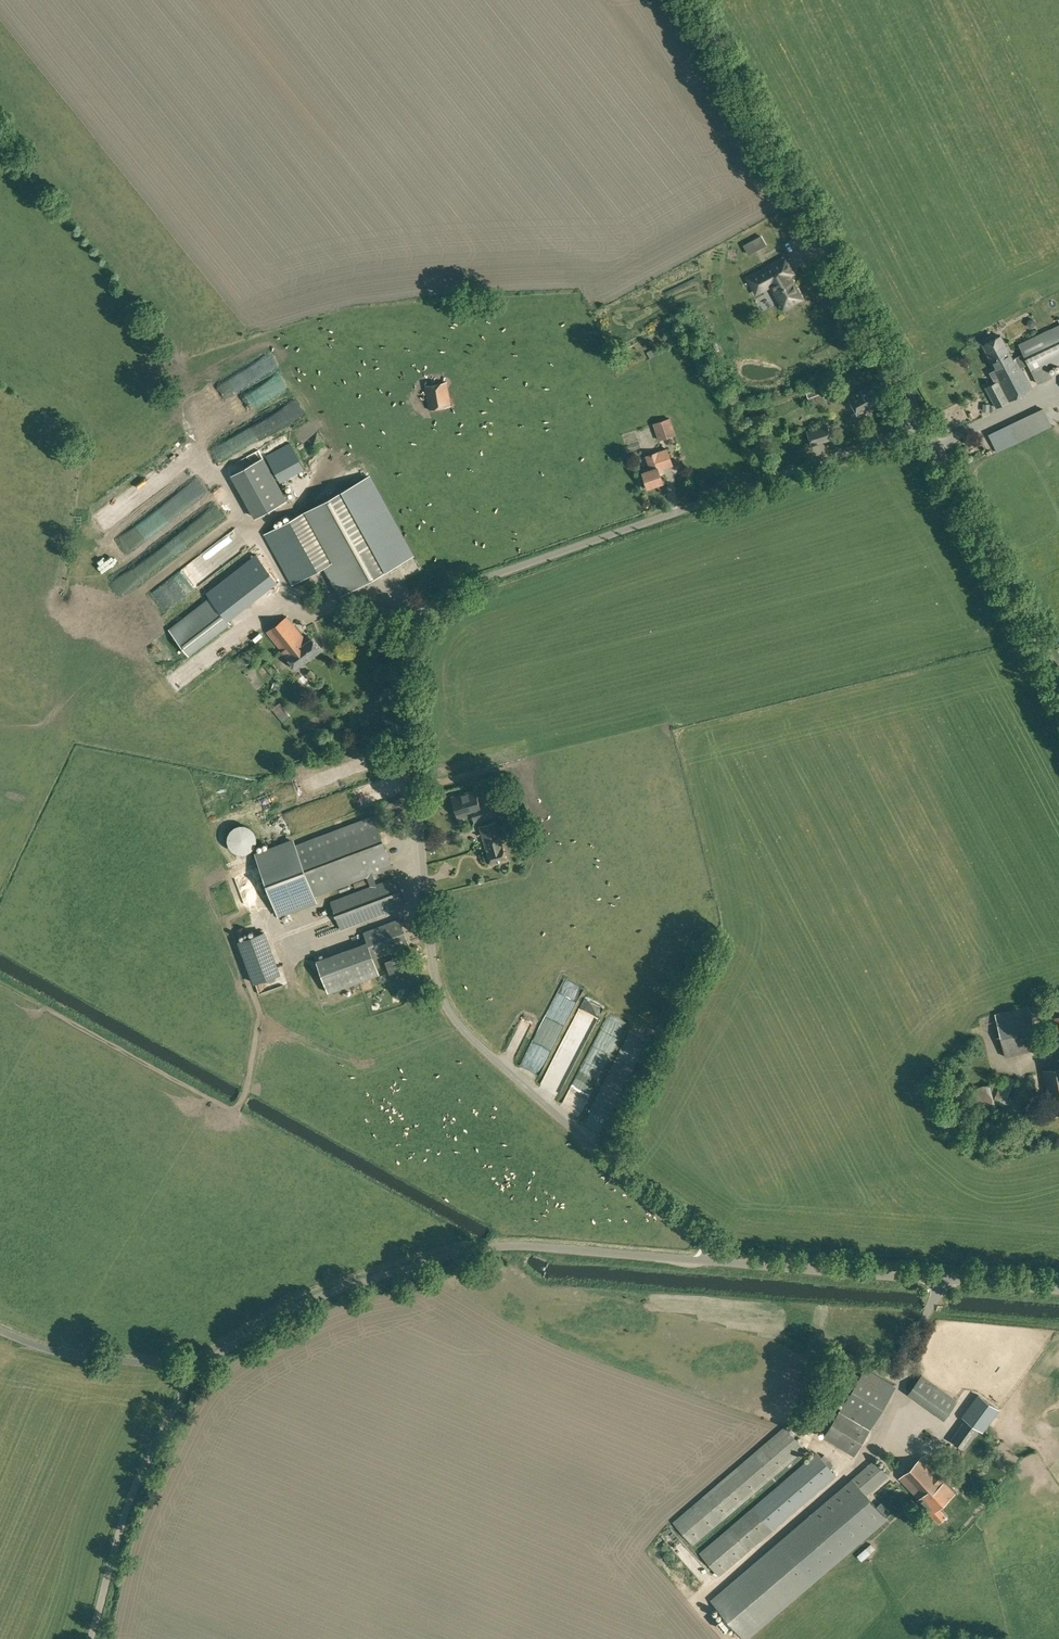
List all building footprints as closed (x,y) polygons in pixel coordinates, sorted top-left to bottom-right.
[(760,235),(743,244),(748,253),(765,244),(760,235)] [(785,259),(749,279),(756,292),(768,285),(771,290),(774,289),(781,302),(785,300),(786,302),(790,304),(794,301),(796,297),(795,295),(798,293),(788,275),(793,272),(785,259)] [(1049,330),(1018,344),(1023,353),(1012,358),(1000,336),(983,345),(996,369),(990,372),(993,379),(996,377),(998,380),(985,387),(996,407),(1032,388),(1021,368),(1028,364),(1033,374),(1037,384),(1052,377),(1049,369),(1058,364),(1058,325),(1049,330)] [(808,398),(817,395),(833,389),(829,379),(812,386),(813,388),(806,391),(808,398)] [(429,410),(452,405),(447,381),(425,385),(429,410)] [(872,410),(884,403),(873,383),(861,389),(862,390),(849,397),(859,415),(854,418),(859,426),(876,416),(872,410)] [(997,453),(1017,442),(1052,426),(1043,407),(988,434),(997,453)] [(658,440),(676,434),(670,417),(652,423),(658,440)] [(811,446),(833,439),(827,424),(806,430),(811,446)] [(308,441),(312,439),(307,429),(288,438),(298,457),(312,450),(308,441)] [(648,488),(663,482),(659,470),(674,466),(667,448),(645,455),(650,469),(643,472),(644,476),(638,478),(642,489),(648,487),(648,488)] [(263,457),(232,474),(255,517),(287,500),(263,457)] [(344,489),(306,511),(264,534),(292,585),(323,568),(339,597),(414,555),(370,474),(344,489)] [(145,539),(197,507),(189,493),(136,525),(145,539)] [(223,513),(219,505),(213,508),(211,505),(199,512),(206,524),(223,513)] [(161,571),(186,553),(184,549),(203,535),(194,524),(146,560),(152,568),(156,565),(161,571)] [(256,556),(247,563),(267,589),(276,582),(256,556)] [(208,594),(212,599),(223,613),(235,604),(220,584),(208,594)] [(223,613),(212,599),(172,630),(190,653),(230,622),(223,613)] [(306,638),(287,616),(266,631),(287,657),(287,656),(296,669),(321,650),(312,638),(311,639),(309,636),(306,638)] [(279,702),(272,708),(278,715),(284,722),(291,716),(279,702)] [(480,807),(475,790),(452,797),(458,817),(478,811),(481,819),(494,815),(490,803),(480,807)] [(294,817),(296,827),(313,825),(312,814),(294,817)] [(393,867),(374,815),(296,844),(293,838),(255,853),(278,917),(317,902),(315,896),(393,867)] [(497,821),(479,826),(484,842),(487,841),(489,849),(487,850),(492,865),(507,860),(503,845),(502,845),(499,837),(502,836),(497,821)] [(241,854),(243,854),(245,853),(246,853),(247,853),(248,852),(250,852),(251,851),(252,850),(253,849),(253,848),(254,847),(255,846),(255,845),(256,844),(256,843),(257,841),(257,840),(257,839),(257,838),(257,836),(256,835),(256,834),(255,833),(255,832),(254,831),(253,830),(253,829),(252,828),(251,827),(250,826),(248,826),(247,825),(245,824),(242,824),(240,825),(238,825),(237,825),(236,826),(235,826),(234,827),(233,828),(232,829),(231,830),(230,831),(230,832),(229,833),(228,834),(228,835),(228,836),(228,838),(228,839),(228,840),(228,841),(228,843),(228,844),(229,845),(229,846),(230,847),(231,848),(232,849),(233,850),(234,851),(235,852),(236,852),(237,853),(238,853),(240,853),(241,854)] [(341,929),(405,905),(394,877),(330,901),(341,929)] [(368,943),(317,962),(329,993),(380,973),(374,958),(409,946),(398,918),(391,921),(364,931),(368,943)] [(265,931),(239,941),(255,983),(280,973),(265,931)] [(394,964),(392,958),(385,961),(390,974),(396,971),(398,978),(411,973),(406,960),(394,964)] [(1005,1057),(1039,1048),(1029,1005),(995,1013),(1005,1057)] [(1042,1070),(1048,1095),(1045,1096),(1049,1115),(1058,1113),(1058,1066),(1042,1070)] [(1005,1106),(1016,1079),(1004,1075),(994,1099),(989,1084),(970,1090),(978,1117),(997,1111),(995,1102),(1005,1106)] [(981,1139),(1001,1132),(997,1120),(977,1127),(981,1139)] [(896,1385),(866,1367),(859,1379),(851,1376),(837,1400),(844,1404),(840,1411),(823,1438),(854,1456),(896,1385)] [(944,1418),(957,1400),(922,1374),(909,1392),(944,1418)] [(966,1418),(950,1439),(965,1450),(981,1428),(982,1430),(998,1408),(979,1393),(963,1415),(966,1418)] [(693,1545),(805,1449),(785,1425),(672,1521),(693,1545)] [(719,1577),(749,1550),(836,1475),(817,1451),(730,1527),(699,1552),(719,1577)] [(918,1499),(931,1514),(930,1514),(938,1523),(947,1516),(939,1507),(957,1490),(947,1480),(951,1477),(939,1465),(934,1470),(922,1457),(900,1477),(919,1498),(918,1499)] [(873,1503),(867,1495),(889,1476),(874,1458),(710,1599),(745,1638),(748,1638),(887,1519),(873,1503)] [(871,1543),(867,1547),(857,1555),(858,1556),(862,1560),(875,1548),(871,1543)]
